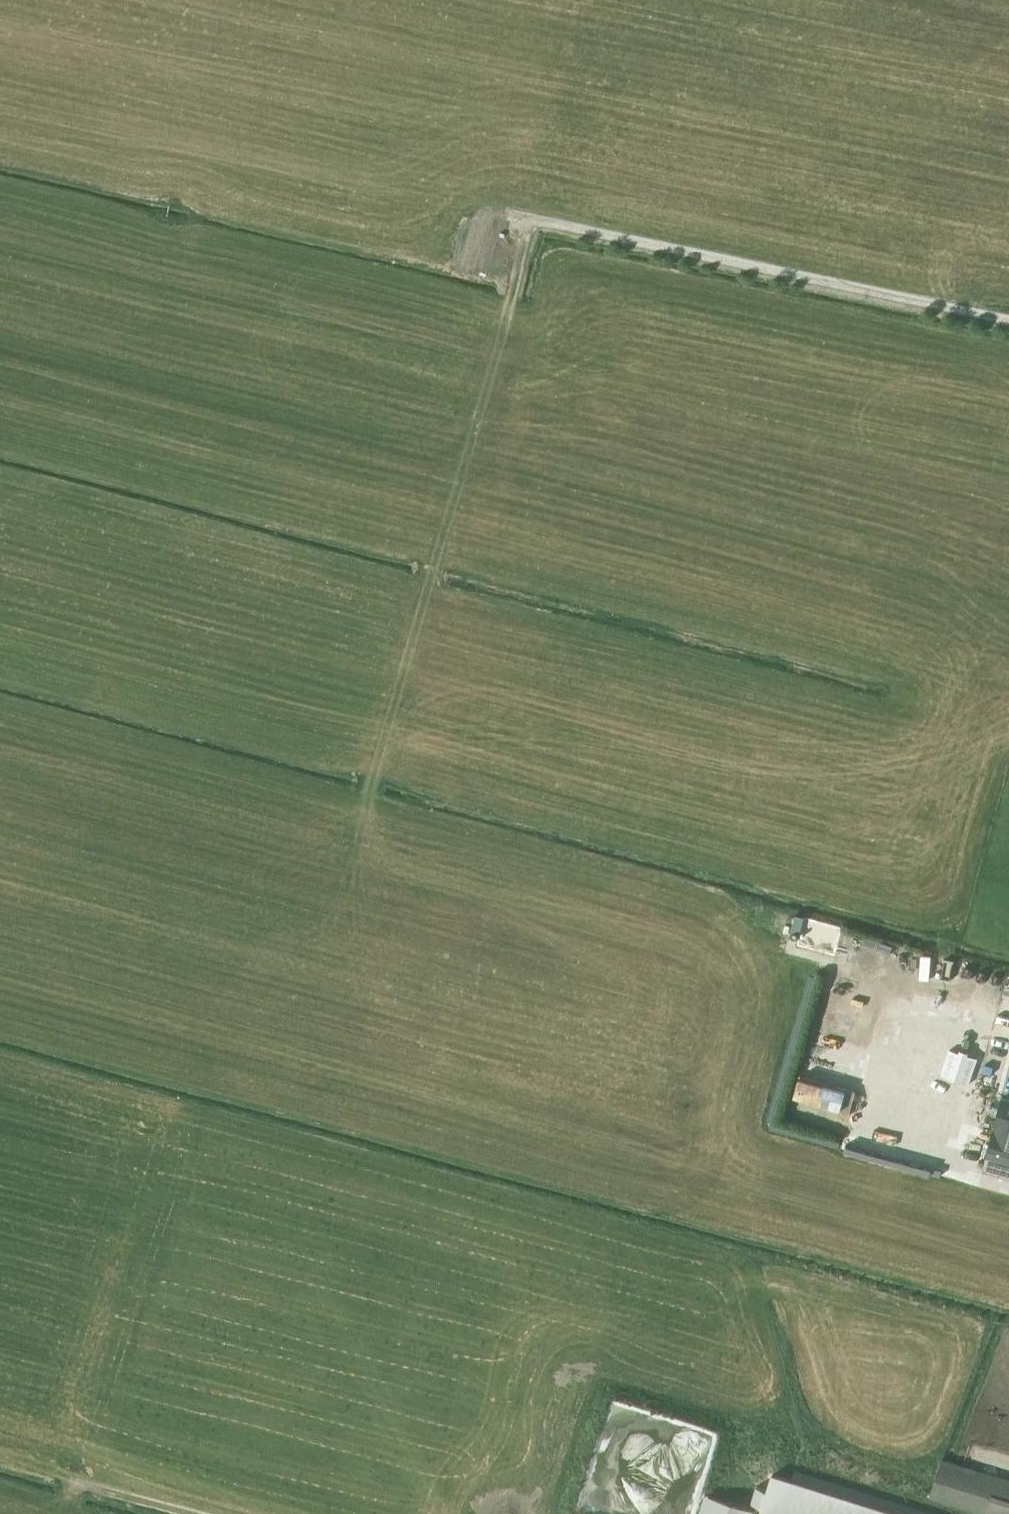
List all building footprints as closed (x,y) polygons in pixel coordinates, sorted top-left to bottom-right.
[(1002,1098),(994,1126),(995,1126),(994,1129),(993,1129),(982,1172),(1008,1179),(1008,1100),(1002,1098)] [(941,1456),(929,1494),(985,1512),(997,1474),(941,1456)] [(985,1512),(990,1513),(1008,1513),(1008,1478),(997,1474),(985,1512)] [(778,1477),(766,1513),(896,1513),(778,1477)]
